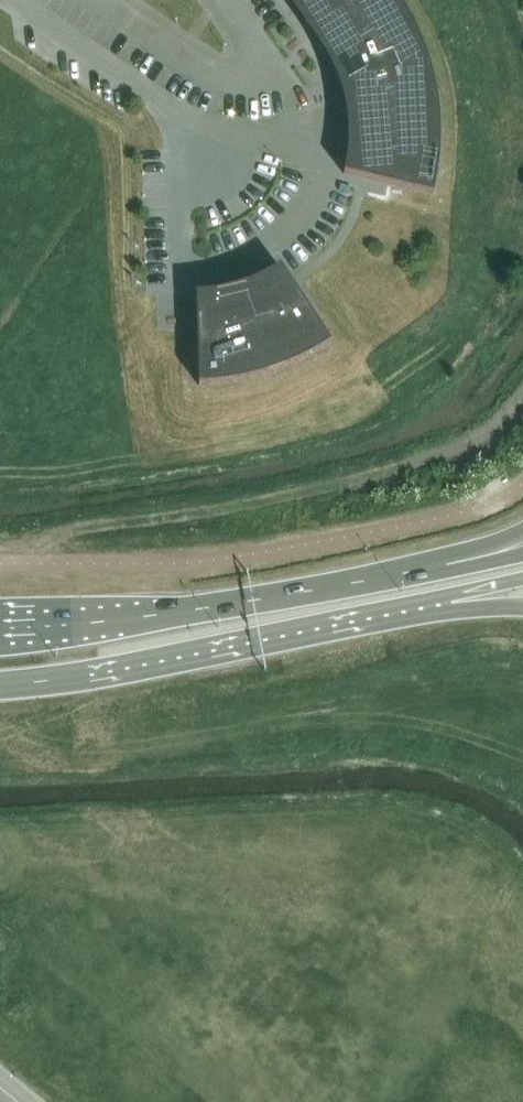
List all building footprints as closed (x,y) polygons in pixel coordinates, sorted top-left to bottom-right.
[(344,175),(433,196),(435,187),(437,178),(438,169),(439,160),(440,151),(440,142),(440,133),(440,124),(439,115),(438,106),(437,97),(435,88),(433,79),(431,71),(428,62),(425,53),(422,45),(419,37),(415,28),(398,0),(286,0),(312,37),(322,52),(329,64),(335,76),(338,83),(340,90),(343,97),(344,104),(346,111),(347,118),(348,125),(348,132),(348,139),(348,146),(348,154),(347,161),(346,168),(344,175)] [(197,295),(198,315),(197,315),(199,386),(207,386),(214,386),(220,385),(227,384),(234,383),(240,382),(247,380),(253,379),(259,377),(266,375),(272,373),(278,371),(285,369),(291,366),(297,363),(303,361),(309,358),(314,354),(320,351),(326,348),(332,344),(280,267),(276,270),(271,273),(267,275),(262,278),(257,280),(253,282),(248,284),(243,286),(238,288),(233,289),(228,290),(222,291),(213,293),(214,294),(211,294),(204,295),(197,295)]
